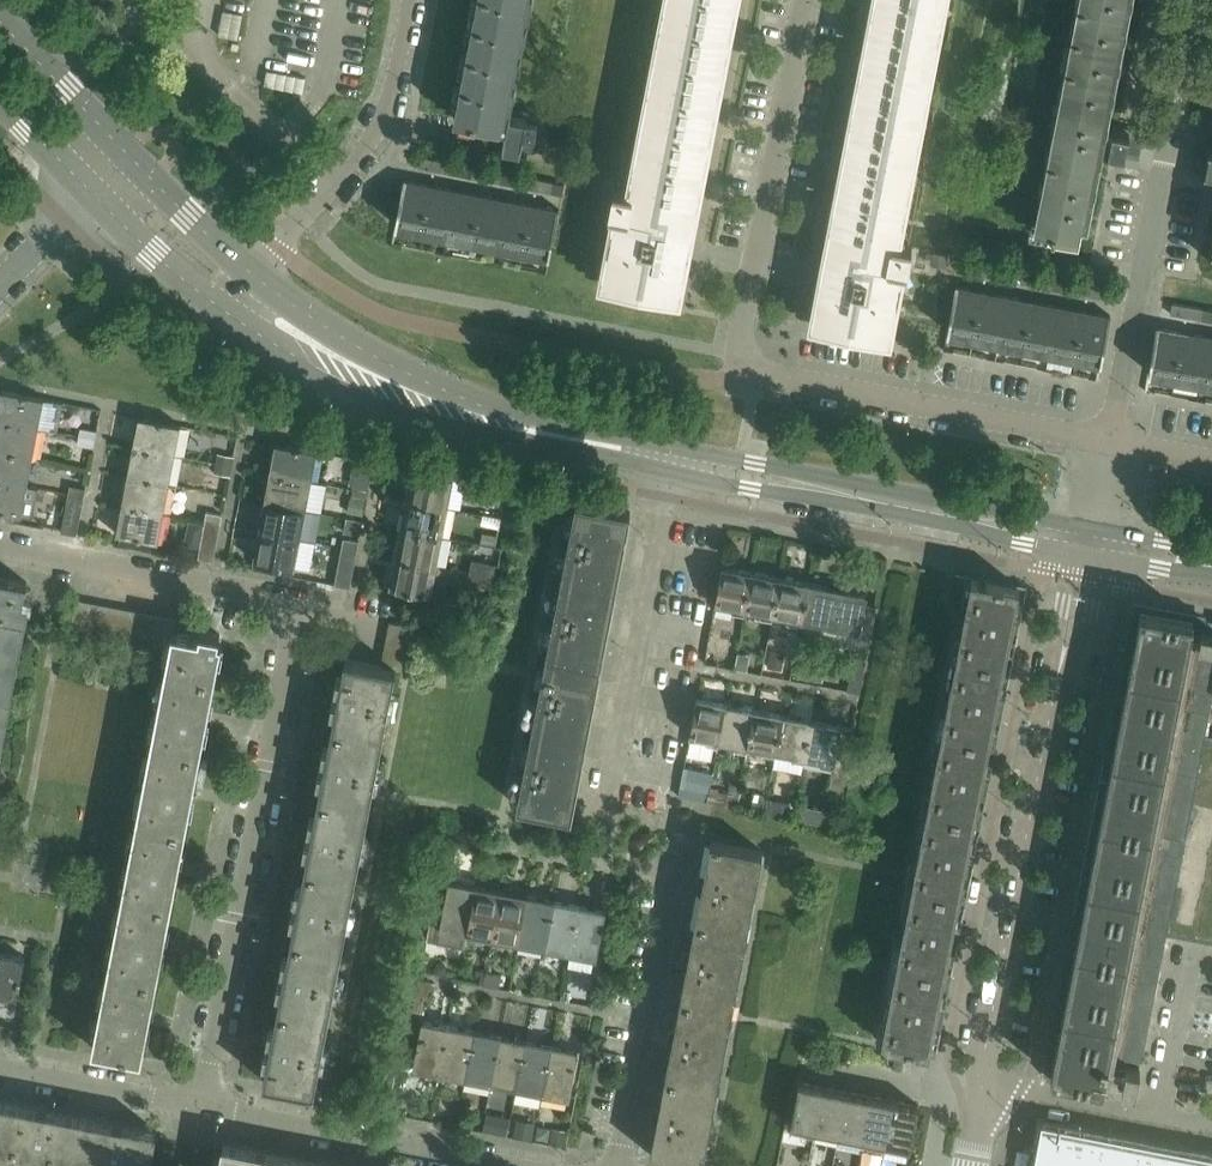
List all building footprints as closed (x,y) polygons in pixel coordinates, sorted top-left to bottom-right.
[(456,119),(461,120),(473,122),(472,123),(473,124),(477,124),(477,123),(489,125),(486,142),(510,147),(527,150),(532,150),(537,148),(541,144),(543,139),(544,136),(544,133),(544,131),(544,128),(543,126),(541,123),(539,121),(537,120),(535,119),(533,118),(511,114),(512,108),(533,0),(479,0),(477,11),(474,26),(471,42),(468,57),(465,73),(462,87),(459,103),(456,119)] [(651,94),(632,192),(615,189),(615,191),(616,192),(612,212),(611,212),(610,214),(618,216),(604,285),(677,299),(735,0),(669,0),(651,94)] [(832,234),(814,326),(888,340),(901,270),(908,272),(909,269),(907,269),(911,249),(913,249),(913,246),(896,243),(943,0),(877,0),(832,234)] [(1132,0),(1079,0),(1036,226),(1054,230),(1052,236),(1056,237),(1056,235),(1079,240),(1082,225),(1088,226),(1103,150),(1134,156),(1139,133),(1107,127),(1132,0)] [(1201,145),(1197,168),(1211,171),(1211,147),(1201,145)] [(436,160),(421,157),(419,168),(434,171),(436,160)] [(452,163),(436,160),(434,171),(450,174),(452,163)] [(487,170),(472,167),(470,177),(485,180),(487,170)] [(503,173),(487,170),(485,180),(501,183),(503,173)] [(538,179),(523,177),(521,187),(536,190),(538,179)] [(554,182),(538,179),(536,190),(552,193),(554,182)] [(407,180),(405,180),(396,225),(398,226),(399,225),(424,230),(432,186),(407,181),(407,180)] [(457,191),(432,186),(424,230),(448,235),(457,191)] [(482,196),(457,191),(448,235),(474,239),(482,196)] [(508,201),(482,196),(474,239),(499,244),(508,201)] [(533,206),(508,201),(499,244),(525,249),(533,206)] [(558,210),(533,206),(525,249),(549,254),(549,255),(551,255),(560,210),(558,209),(558,210)] [(945,259),(933,257),(931,265),(944,268),(945,259)] [(973,263),(971,274),(986,277),(988,266),(973,263)] [(1004,269),(988,266),(986,277),(1002,280),(1004,269)] [(1024,273),(1022,284),(1037,287),(1039,276),(1024,273)] [(1054,279),(1039,276),(1037,287),(1052,290),(1054,279)] [(1075,283),(1072,293),(1088,296),(1090,286),(1075,283)] [(959,287),(957,286),(948,332),(950,332),(950,331),(975,336),(983,292),(959,288),(959,287)] [(1105,289),(1090,286),(1088,296),(1103,299),(1105,289)] [(1009,297),(983,292),(975,336),(1000,341),(1009,297)] [(1034,302),(1009,297),(1000,341),(1026,346),(1034,302)] [(1059,307),(1034,302),(1026,346),(1051,351),(1059,307)] [(1173,304),(1171,315),(1187,317),(1189,306),(1173,304)] [(1204,309),(1189,306),(1187,317),(1202,320),(1204,309)] [(1085,312),(1059,307),(1051,351),(1076,356),(1085,312)] [(1109,317),(1085,312),(1076,356),(1101,360),(1101,361),(1103,362),(1111,316),(1109,316),(1109,317)] [(1157,327),(1149,373),(1151,373),(1152,372),(1176,376),(1184,333),(1159,328),(1160,327),(1157,327)] [(1209,337),(1184,333),(1176,376),(1201,381),(1209,337)] [(1209,337),(1201,381),(1211,383),(1211,338),(1209,337)] [(0,408),(0,421),(39,429),(45,399),(3,391),(0,408)] [(140,418),(134,447),(176,455),(182,426),(140,418)] [(0,421),(0,451),(34,458),(39,429),(0,421)] [(82,429),(81,437),(96,440),(98,431),(82,429)] [(96,440),(81,437),(79,445),(94,448),(96,440)] [(276,444),(271,473),(312,482),(318,452),(276,444)] [(176,455),(134,447),(129,476),(170,485),(176,455)] [(0,451),(0,482),(28,487),(34,458),(0,451)] [(219,455),(217,463),(233,466),(234,458),(219,455)] [(356,458),(349,511),(366,513),(373,461),(356,458)] [(233,466),(217,463),(216,471),(231,474),(233,466)] [(413,470),(407,500),(449,508),(455,478),(413,470)] [(312,482),(271,473),(265,503),(307,511),(312,482)] [(170,485),(129,476),(123,505),(165,513),(170,485)] [(0,482),(0,512),(22,516),(28,487),(0,482)] [(71,486),(70,495),(85,498),(86,489),(71,486)] [(85,498),(70,495),(68,504),(83,507),(85,498)] [(449,508),(407,500),(401,530),(443,538),(449,508)] [(617,589),(628,531),(631,512),(577,502),(573,527),(562,579),(617,589)] [(307,511),(265,503),(260,531),(301,539),(307,511)] [(83,507),(68,504),(62,532),(77,535),(83,507)] [(165,513),(123,505),(117,534),(159,542),(165,513)] [(208,513),(206,521),(221,524),(223,516),(208,513)] [(496,547),(502,519),(483,515),(477,544),(496,547)] [(361,536),(363,522),(347,518),(344,533),(361,536)] [(221,524),(206,521),(205,530),(220,533),(221,524)] [(220,533),(205,530),(199,559),(214,562),(220,533)] [(443,538),(401,530),(396,558),(438,565),(443,538)] [(301,539),(260,531),(254,561),(296,569),(301,539)] [(358,551),(360,542),(345,539),(343,548),(358,551)] [(356,559),(358,551),(343,548),(341,556),(356,559)] [(356,559),(341,556),(336,585),(351,588),(356,559)] [(438,565),(396,558),(390,587),(432,595),(438,565)] [(495,576),(497,565),(473,560),(471,572),(495,576)] [(716,605),(748,611),(755,572),(724,566),(716,605)] [(492,589),(495,576),(471,572),(468,584),(492,589)] [(782,578),(755,572),(748,611),(775,616),(782,578)] [(1020,587),(956,575),(951,599),(968,602),(957,657),(1005,666),(1020,587)] [(28,582),(0,577),(0,727),(28,582)] [(811,583),(782,578),(775,616),(804,622),(811,583)] [(602,666),(613,607),(617,589),(562,579),(548,655),(602,666)] [(838,588),(811,583),(804,622),(831,627),(838,588)] [(867,594),(838,588),(831,627),(859,633),(858,639),(870,641),(877,606),(865,604),(867,594)] [(71,633),(87,636),(92,604),(78,601),(71,633)] [(107,606),(92,604),(87,636),(101,638),(107,606)] [(121,609),(107,606),(101,638),(115,641),(121,609)] [(136,612),(121,609),(115,641),(130,644),(136,612)] [(1168,932),(1168,931),(1211,939),(1211,738),(1206,736),(1211,703),(1211,632),(1193,629),(1194,620),(1142,610),(1052,1075),(1104,1086),(1104,1084),(1111,1085),(1113,1074),(1107,1073),(1110,1054),(1143,1060),(1168,932)] [(150,615),(136,612),(130,644),(144,647),(150,615)] [(163,617),(150,615),(144,647),(157,649),(163,617)] [(177,620),(163,617),(157,649),(170,652),(171,652),(175,632),(177,620)] [(390,622),(387,639),(418,645),(421,628),(390,622)] [(200,637),(175,632),(171,652),(170,652),(166,670),(216,680),(223,642),(220,641),(221,635),(201,631),(200,637)] [(418,645),(387,639),(384,653),(415,659),(418,645)] [(870,641),(858,639),(856,652),(868,654),(870,641)] [(771,651),(768,668),(783,670),(786,654),(771,651)] [(868,654),(856,652),(853,665),(865,667),(868,654)] [(415,659),(384,653),(382,666),(397,669),(397,670),(413,673),(415,659)] [(587,740),(598,683),(602,666),(548,655),(533,730),(587,740)] [(1005,666),(957,657),(943,733),(990,742),(1005,666)] [(346,659),(342,677),(332,730),(383,739),(397,669),(397,670),(397,669),(382,666),(346,659)] [(865,667),(853,665),(851,678),(863,680),(865,667)] [(166,670),(164,684),(152,745),(201,754),(216,680),(166,670)] [(863,680),(851,678),(848,691),(860,693),(863,680)] [(691,737),(722,743),(730,704),(698,698),(691,737)] [(758,710),(730,704),(722,743),(750,748),(758,710)] [(786,715),(758,710),(750,748),(778,754),(786,715)] [(813,720),(786,715),(778,754),(806,759),(813,720)] [(842,726),(813,720),(806,759),(834,764),(834,762),(837,748),(840,736),(842,726)] [(854,728),(842,726),(840,736),(852,738),(854,728)] [(332,730),(329,747),(319,799),(370,809),(383,739),(332,730)] [(572,817),(584,758),(587,740),(533,730),(518,806),(572,817)] [(990,742),(943,733),(928,809),(975,818),(990,742)] [(852,738),(840,736),(837,748),(849,751),(852,738)] [(152,745),(149,759),(137,821),(187,831),(201,754),(152,745)] [(849,751),(837,748),(834,762),(847,764),(849,751)] [(847,764),(834,762),(834,764),(832,775),(844,777),(847,764)] [(707,802),(713,774),(688,769),(685,785),(681,785),(679,796),(707,802)] [(844,777),(832,775),(830,786),(842,789),(844,777)] [(842,789),(830,786),(827,799),(839,801),(842,789)] [(319,799),(315,817),(305,870),(356,880),(370,809),(319,799)] [(794,819),(797,804),(770,799),(767,814),(794,819)] [(975,818),(928,809),(913,886),(960,895),(975,818)] [(825,814),(823,823),(837,826),(839,816),(825,814)] [(137,821),(135,834),(123,897),(172,906),(187,831),(137,821)] [(447,839),(444,852),(456,854),(458,842),(447,839)] [(703,888),(696,921),(748,931),(764,851),(712,841),(706,874),(701,874),(698,887),(703,888)] [(456,854),(444,852),(442,865),(454,867),(456,854)] [(451,880),(454,867),(442,865),(440,878),(451,880)] [(305,870),(302,888),(292,940),(342,950),(356,880),(305,870)] [(479,886),(451,880),(440,878),(432,920),(431,920),(427,940),(465,948),(468,934),(469,934),(479,886)] [(505,891),(479,886),(469,934),(495,939),(505,891)] [(960,895),(913,886),(898,964),(945,973),(960,895)] [(532,896),(505,891),(495,939),(523,944),(532,896)] [(557,901),(532,896),(523,944),(548,949),(557,901)] [(123,897),(120,910),(108,971),(158,981),(172,906),(123,897)] [(581,906),(557,901),(548,949),(572,954),(581,906)] [(606,911),(581,906),(572,954),(597,959),(606,911)] [(688,966),(682,996),(734,1006),(748,931),(696,921),(690,953),(686,952),(683,965),(688,966)] [(292,940),(288,958),(278,1010),(329,1020),(342,950),(292,940)] [(0,952),(0,993),(18,997),(26,957),(0,952)] [(945,973),(898,964),(883,1042),(930,1052),(945,973)] [(437,965),(435,976),(446,978),(448,967),(437,965)] [(108,971),(103,1000),(93,1048),(143,1057),(158,981),(108,971)] [(488,971),(485,986),(500,989),(503,974),(488,971)] [(420,980),(418,993),(429,995),(432,982),(420,980)] [(429,995),(418,993),(415,1006),(426,1008),(429,995)] [(673,1044),(666,1077),(718,1087),(734,1006),(682,996),(675,1031),(671,1030),(668,1043),(673,1044)] [(426,1008),(415,1006),(413,1019),(424,1021),(426,1008)] [(278,1010),(275,1027),(265,1081),(315,1091),(329,1020),(278,1010)] [(424,1021),(413,1019),(410,1032),(421,1035),(424,1021)] [(418,1048),(415,1063),(414,1069),(442,1074),(451,1026),(424,1021),(421,1035),(418,1048)] [(477,1031),(451,1026),(442,1074),(468,1079),(477,1031)] [(505,1036),(477,1031),(468,1079),(496,1084),(505,1036)] [(421,1035),(410,1032),(407,1046),(418,1048),(421,1035)] [(529,1041),(505,1036),(496,1084),(520,1089),(529,1041)] [(554,1046),(529,1041),(520,1089),(545,1094),(554,1046)] [(418,1048),(407,1046),(404,1060),(415,1063),(418,1048)] [(579,1051),(554,1046),(545,1094),(570,1099),(579,1051)] [(904,1062),(896,1061),(895,1060),(894,1069),(902,1071),(904,1062)] [(1141,1069),(1128,1067),(1123,1089),(1137,1092),(1141,1069)] [(718,1087),(666,1077),(660,1109),(656,1108),(653,1121),(658,1122),(651,1156),(703,1165),(718,1087)] [(825,1087),(813,1085),(800,1082),(793,1125),(816,1130),(825,1087)] [(849,1092),(827,1088),(825,1087),(816,1130),(840,1134),(849,1092)] [(872,1096),(851,1092),(849,1092),(840,1134),(864,1139),(872,1096)] [(896,1101),(884,1099),(872,1096),(864,1139),(887,1143),(896,1101)] [(0,1101),(0,1150),(66,1162),(75,1115),(0,1101)] [(920,1106),(907,1103),(896,1101),(887,1143),(912,1148),(920,1106)] [(391,1104),(389,1113),(400,1115),(402,1106),(391,1104)] [(75,1115),(66,1162),(84,1165),(151,1165),(158,1131),(75,1115)] [(491,1117),(488,1132),(509,1137),(512,1121),(491,1117)] [(518,1120),(515,1138),(533,1141),(536,1123),(518,1120)] [(1043,1122),(1035,1165),(1211,1165),(1211,1155),(1043,1122)] [(539,1127),(536,1140),(550,1143),(552,1129),(539,1127)] [(553,1130),(551,1145),(566,1147),(568,1132),(553,1130)] [(224,1144),(220,1165),(293,1165),(295,1158),(224,1144)] [(295,1158),(293,1165),(338,1165),(295,1158)]
